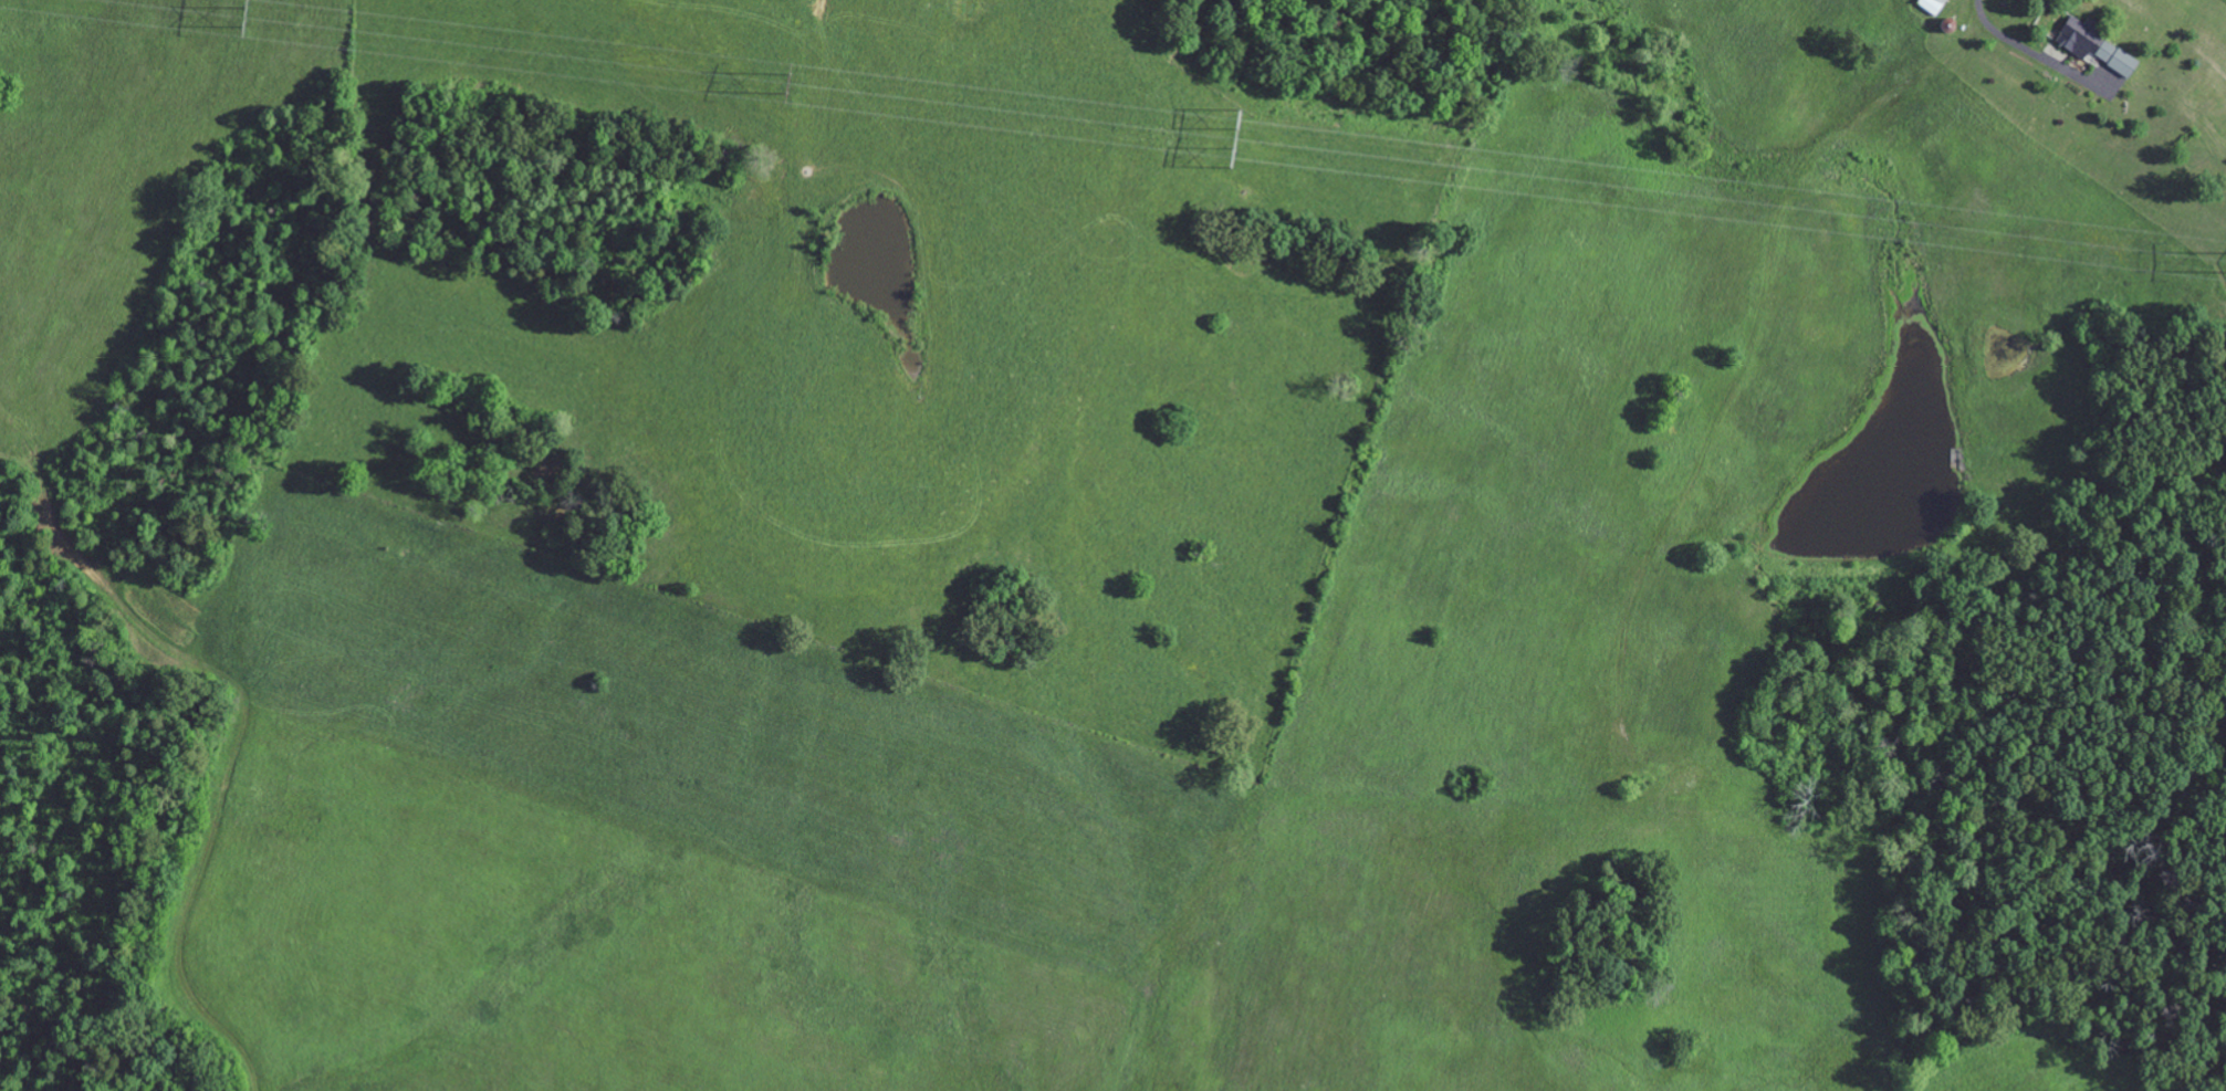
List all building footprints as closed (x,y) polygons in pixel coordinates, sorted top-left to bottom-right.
[(1950,0),(1924,0),(1921,6),(1940,17),(1950,0)] [(2142,60),(2098,36),(2104,25),(2090,17),(2086,24),(2072,16),(2056,42),(2086,59),(2089,54),(2132,78),(2142,60)]
